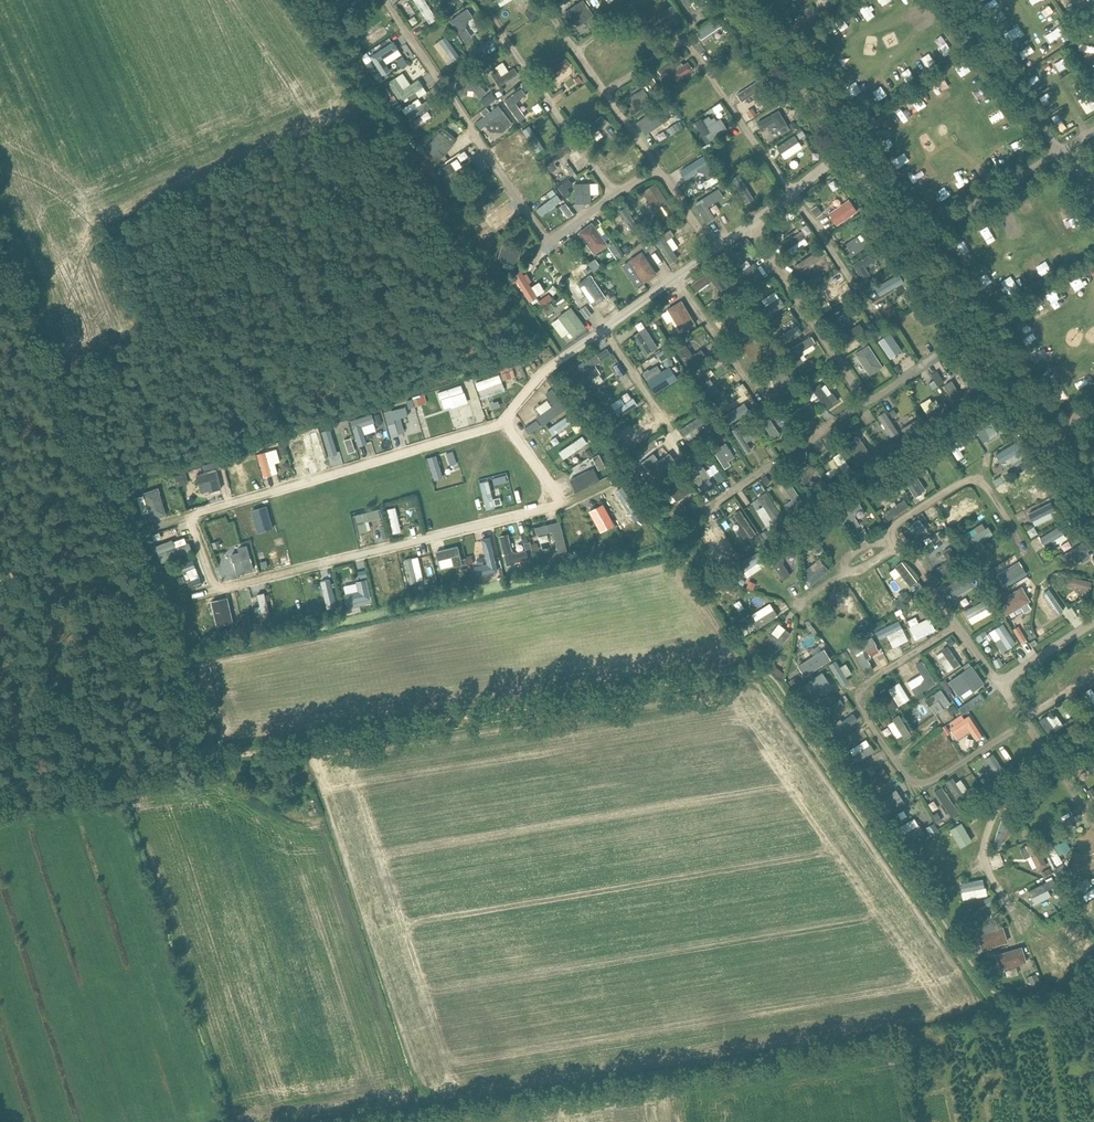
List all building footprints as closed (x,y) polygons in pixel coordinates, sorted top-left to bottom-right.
[(428,19),(435,15),(426,0),(416,0),(428,19)] [(444,8),(451,5),(449,0),(440,0),(444,8)] [(510,0),(494,0),(490,4),(496,12),(510,0)] [(568,21),(574,17),(579,25),(594,15),(583,0),(581,0),(562,13),(568,21)] [(885,9),(892,5),(889,0),(879,0),(885,9)] [(340,6),(333,10),(342,23),(356,14),(352,8),(348,1),(340,6)] [(1040,7),(1046,18),(1056,12),(1050,1),(1040,7)] [(864,26),(876,18),(865,3),(853,11),(864,26)] [(472,18),(466,10),(451,21),(465,41),(471,38),(465,29),(466,22),(472,18)] [(680,18),(677,13),(655,27),(658,32),(680,18)] [(700,38),(721,25),(725,31),(731,27),(723,15),(696,33),(699,38),(700,38)] [(1061,18),(1048,26),(1054,36),(1067,28),(1061,18)] [(836,25),(843,37),(854,30),(846,19),(836,25)] [(361,42),(366,48),(387,34),(383,27),(361,42)] [(633,46),(637,52),(653,38),(649,33),(633,46)] [(432,36),(426,40),(439,57),(444,54),(432,36)] [(953,39),(941,45),(948,57),(960,50),(953,39)] [(393,41),(369,56),(382,75),(390,70),(383,59),(398,49),(393,41)] [(1039,46),(1028,52),(1035,63),(1045,57),(1039,46)] [(929,50),(919,56),(928,71),(938,64),(929,50)] [(675,72),(680,78),(693,68),(688,61),(682,66),(678,62),(682,59),(677,52),(655,68),(661,75),(673,66),(676,70),(675,72)] [(1093,70),(1093,53),(1086,58),(1093,70)] [(405,55),(398,59),(403,67),(409,64),(405,55)] [(549,79),(569,64),(565,59),(545,74),(549,79)] [(491,72),(503,87),(520,74),(514,67),(511,70),(504,61),(491,72)] [(905,85),(915,80),(906,62),(898,67),(902,74),(901,75),(905,85)] [(1037,70),(1026,75),(1031,86),(1042,80),(1037,70)] [(941,75),(931,83),(941,97),(951,89),(941,75)] [(479,98),(485,93),(472,76),(456,89),(461,94),(466,90),(473,91),(479,98)] [(854,90),(863,84),(858,76),(849,82),(854,90)] [(388,82),(400,101),(424,86),(419,79),(403,89),(395,77),(388,82)] [(884,77),(874,84),(884,98),(894,92),(884,77)] [(760,79),(737,94),(741,100),(764,86),(760,79)] [(707,80),(701,86),(707,92),(713,87),(707,80)] [(654,92),(659,88),(656,82),(650,86),(654,92)] [(978,91),(983,102),(993,98),(987,86),(978,91)] [(521,88),(505,100),(519,120),(525,116),(515,101),(525,94),(521,88)] [(691,100),(698,94),(694,88),(686,93),(691,100)] [(627,109),(630,114),(651,101),(644,89),(629,99),(633,105),(627,109)] [(1042,95),(1045,101),(1056,95),(1053,90),(1042,95)] [(491,92),(480,100),(485,107),(496,98),(491,92)] [(922,109),(932,104),(926,92),(916,96),(922,109)] [(1078,100),(1086,113),(1093,109),(1093,103),(1088,94),(1078,100)] [(409,123),(430,110),(421,97),(401,111),(409,123)] [(748,97),(741,102),(751,118),(759,113),(748,97)] [(709,105),(705,98),(683,111),(688,119),(709,105)] [(490,111),(500,103),(497,99),(487,107),(490,111)] [(577,121),(598,107),(594,101),(573,115),(577,121)] [(989,111),(996,120),(1010,110),(1003,101),(989,111)] [(892,111),(899,121),(913,112),(906,102),(892,111)] [(497,105),(476,122),(480,128),(487,122),(501,122),(505,127),(511,123),(497,105)] [(647,131),(667,118),(660,107),(640,120),(647,131)] [(778,110),(758,122),(761,128),(774,120),(779,128),(786,124),(778,110)] [(606,120),(602,115),(583,130),(588,135),(606,120)] [(883,131),(893,125),(887,115),(877,120),(883,131)] [(701,119),(695,122),(703,136),(702,137),(706,142),(727,129),(720,118),(716,121),(714,117),(711,119),(709,116),(702,120),(701,119)] [(676,131),(684,126),(679,118),(671,122),(676,131)] [(789,126),(791,130),(798,126),(796,122),(795,123),(793,121),(789,123),(790,125),(789,126)] [(685,129),(661,144),(665,150),(688,135),(685,129)] [(446,155),(453,145),(438,133),(426,148),(435,155),(439,149),(446,155)] [(785,158),(802,147),(794,135),(777,146),(785,158)] [(504,161),(523,154),(517,138),(498,145),(504,161)] [(568,142),(543,158),(551,171),(558,167),(554,161),(573,149),(568,142)] [(709,142),(702,147),(704,151),(712,147),(709,142)] [(1009,146),(1000,151),(1006,162),(1015,158),(1009,146)] [(724,161),(730,169),(750,156),(744,147),(724,161)] [(703,157),(681,171),(686,179),(698,171),(704,173),(708,179),(715,175),(708,165),(703,156),(703,157)] [(451,162),(444,167),(453,182),(475,167),(471,160),(461,166),(456,170),(451,162)] [(538,171),(534,165),(516,177),(520,183),(521,182),(524,188),(538,179),(535,173),(538,171)] [(964,188),(975,181),(967,167),(956,174),(964,188)] [(907,183),(922,177),(919,169),(904,175),(907,183)] [(708,179),(702,183),(706,188),(711,184),(718,180),(715,175),(708,179)] [(753,198),(739,175),(733,178),(748,202),(753,198)] [(568,179),(556,188),(565,199),(571,195),(566,188),(572,184),(568,179)] [(834,190),(841,186),(835,179),(829,183),(834,190)] [(946,179),(935,186),(944,200),(954,193),(946,179)] [(590,183),(575,183),(576,203),(590,202),(590,183)] [(667,201),(655,183),(642,191),(654,209),(667,201)] [(483,199),(475,187),(462,195),(470,207),(483,199)] [(694,203),(707,223),(715,219),(707,206),(723,195),(718,187),(694,203)] [(550,198),(556,194),(552,190),(547,194),(550,198)] [(538,208),(542,215),(561,200),(556,194),(538,208)] [(1026,211),(1035,205),(1030,196),(1020,202),(1026,211)] [(837,224),(856,210),(849,200),(829,213),(837,224)] [(464,204),(460,207),(463,212),(468,209),(464,204)] [(1066,224),(1078,217),(1070,205),(1059,212),(1066,224)] [(625,207),(620,210),(637,235),(642,231),(625,207)] [(501,218),(484,229),(487,234),(504,223),(501,218)] [(982,224),(993,239),(1000,233),(989,219),(982,224)] [(1069,227),(1072,232),(1081,226),(1078,221),(1069,227)] [(579,232),(594,252),(607,243),(591,223),(579,232)] [(670,229),(654,239),(670,263),(678,258),(672,249),(677,246),(671,236),(673,234),(670,229)] [(868,236),(865,231),(845,244),(849,250),(846,252),(850,257),(875,239),(871,234),(868,236)] [(789,256),(807,244),(803,238),(796,242),(793,237),(778,247),(785,259),(789,256)] [(955,243),(962,258),(973,253),(966,238),(955,243)] [(615,242),(610,245),(618,258),(623,254),(615,242)] [(646,251),(651,247),(647,242),(642,245),(646,251)] [(520,251),(502,245),(497,260),(516,266),(520,251)] [(822,256),(818,249),(798,262),(802,269),(822,256)] [(628,261),(622,266),(636,287),(643,283),(643,284),(657,274),(642,251),(628,261)] [(1063,251),(1054,257),(1060,267),(1069,261),(1063,251)] [(853,264),(862,279),(869,274),(864,266),(875,259),(871,252),(853,264)] [(728,254),(722,258),(726,264),(732,260),(728,254)] [(595,270),(601,266),(597,259),(590,262),(595,270)] [(1046,259),(1035,263),(1040,278),(1052,274),(1046,259)] [(763,277),(754,263),(736,276),(745,290),(763,277)] [(713,269),(691,284),(695,290),(711,279),(720,291),(726,287),(713,269)] [(520,270),(512,274),(529,301),(537,296),(536,294),(540,292),(536,284),(531,287),(528,282),(531,280),(526,273),(523,275),(520,270)] [(581,284),(574,288),(586,305),(594,300),(601,311),(614,303),(593,274),(588,277),(584,270),(575,276),(581,284)] [(978,280),(984,289),(998,280),(992,271),(978,280)] [(1019,271),(1009,277),(1019,292),(1028,286),(1019,271)] [(823,298),(845,280),(839,273),(817,291),(823,298)] [(875,284),(879,294),(905,283),(901,273),(875,284)] [(1075,290),(1087,283),(1082,273),(1069,280),(1075,290)] [(1045,296),(1052,306),(1065,296),(1057,286),(1045,296)] [(884,295),(891,304),(901,297),(895,288),(884,295)] [(550,292),(539,300),(543,306),(554,298),(550,292)] [(750,292),(743,297),(747,303),(754,298),(750,292)] [(561,305),(568,298),(564,294),(556,300),(561,305)] [(786,305),(780,295),(756,311),(762,321),(786,305)] [(681,300),(667,309),(681,332),(695,323),(681,300)] [(719,312),(723,319),(742,306),(738,300),(719,312)] [(583,308),(588,316),(593,313),(587,305),(583,308)] [(572,336),(585,327),(570,307),(558,316),(572,336)] [(837,317),(829,323),(843,345),(863,332),(858,324),(846,332),(837,317)] [(918,320),(904,327),(909,335),(923,328),(918,320)] [(801,333),(797,326),(774,339),(778,346),(801,333)] [(638,332),(635,334),(648,354),(651,352),(658,348),(645,328),(638,332)] [(889,333),(878,341),(890,358),(901,351),(889,333)] [(814,342),(811,336),(788,350),(797,364),(802,360),(799,356),(802,354),(800,351),(814,342)] [(869,375),(884,367),(872,343),(857,351),(869,375)] [(686,345),(679,350),(689,365),(704,355),(701,349),(692,355),(686,345)] [(1041,371),(1054,361),(1049,354),(1035,363),(1041,371)] [(596,355),(577,367),(593,393),(599,390),(592,380),(601,374),(594,365),(600,361),(596,355)] [(814,358),(806,362),(811,370),(818,366),(814,358)] [(791,380),(778,362),(765,370),(778,389),(791,380)] [(647,380),(646,381),(654,393),(677,379),(669,366),(658,373),(654,366),(643,373),(647,380)] [(515,377),(514,373),(512,368),(512,367),(507,368),(507,367),(500,370),(501,374),(500,375),(502,381),(515,377)] [(710,389),(715,386),(703,370),(698,373),(710,389)] [(1075,374),(1082,389),(1090,385),(1083,370),(1075,374)] [(626,373),(619,379),(627,390),(634,384),(626,373)] [(482,398),(504,390),(504,389),(501,381),(499,374),(476,382),(482,398)] [(952,381),(945,385),(957,405),(982,391),(977,383),(965,391),(957,389),(952,381)] [(443,409),(451,407),(451,409),(467,404),(465,397),(461,385),(438,392),(443,409)] [(682,385),(661,398),(664,404),(685,391),(682,385)] [(832,394),(831,394),(825,385),(821,388),(819,385),(813,389),(826,409),(837,401),(832,394)] [(565,408),(551,389),(545,393),(554,405),(537,417),(542,424),(565,408)] [(717,397),(712,401),(716,407),(721,404),(717,397)] [(420,398),(413,400),(415,406),(422,404),(420,398)] [(921,403),(926,413),(940,405),(937,399),(932,401),(930,398),(921,403)] [(618,417),(636,406),(632,399),(631,400),(626,403),(614,411),(618,417)] [(804,424),(819,412),(810,400),(795,412),(804,424)] [(725,424),(747,410),(742,402),(720,416),(725,424)] [(895,415),(891,418),(899,430),(914,421),(905,408),(895,415)] [(361,449),(378,443),(368,414),(351,420),(361,449)] [(574,420),(569,414),(549,428),(553,435),(574,420)] [(706,421),(703,414),(679,430),(683,436),(706,421)] [(779,433),(766,414),(760,418),(772,437),(779,433)] [(347,417),(317,426),(331,470),(344,466),(360,461),(347,417)] [(982,426),(986,423),(982,417),(971,423),(983,443),(990,439),(982,426)] [(534,430),(530,424),(524,428),(528,434),(534,430)] [(636,445),(653,433),(648,426),(631,439),(636,445)] [(731,431),(745,454),(751,450),(745,441),(752,437),(749,432),(742,436),(736,428),(731,431)] [(587,443),(583,436),(559,452),(564,458),(587,443)] [(295,466),(313,463),(308,438),(291,441),(295,466)] [(873,458),(861,441),(850,448),(861,466),(873,458)] [(733,457),(725,444),(714,450),(725,468),(730,465),(727,461),(733,457)] [(277,449),(258,454),(264,477),(278,473),(275,463),(280,462),(277,449)] [(1004,480),(1034,462),(1028,452),(998,470),(1004,480)] [(481,455),(485,468),(492,466),(488,453),(481,455)] [(852,471),(840,453),(828,461),(840,479),(852,471)] [(439,454),(430,457),(436,479),(446,477),(439,454)] [(669,454),(659,462),(653,454),(642,462),(653,476),(674,460),(669,454)] [(605,468),(599,455),(593,458),(599,471),(605,468)] [(703,481),(709,477),(698,458),(686,465),(702,492),(708,489),(703,481)] [(933,461),(939,471),(944,468),(939,458),(933,461)] [(815,468),(809,465),(800,483),(813,489),(816,483),(809,480),(815,468)] [(576,492),(599,481),(593,468),(570,480),(576,492)] [(201,493),(209,491),(209,492),(221,489),(216,470),(196,475),(201,493)] [(515,496),(522,494),(516,472),(509,474),(515,496)] [(664,480),(671,492),(669,494),(668,496),(671,501),(673,501),(676,499),(676,500),(688,492),(676,472),(664,480)] [(916,496),(922,492),(909,473),(904,477),(916,496)] [(480,481),(487,509),(497,506),(490,479),(480,481)] [(789,512),(802,502),(798,496),(787,480),(781,484),(792,500),(784,505),(789,512)] [(628,515),(636,510),(621,487),(613,492),(628,515)] [(152,518),(167,515),(161,488),(138,494),(142,513),(151,511),(152,518)] [(453,496),(458,518),(468,516),(462,493),(453,496)] [(763,496),(756,500),(772,524),(766,528),(771,535),(784,526),(763,496)] [(537,498),(525,501),(526,506),(538,503),(537,498)] [(908,506),(904,499),(884,513),(888,520),(908,506)] [(862,507),(857,500),(840,510),(852,529),(859,525),(854,517),(855,512),(862,507)] [(1047,519),(1057,514),(1051,502),(1029,513),(1033,521),(1045,515),(1047,519)] [(192,509),(190,503),(184,505),(186,511),(192,509)] [(977,509),(974,503),(957,514),(961,519),(977,509)] [(253,509),(258,532),(275,528),(270,505),(253,509)] [(603,505),(590,511),(600,531),(613,524),(603,505)] [(388,508),(395,533),(404,531),(397,506),(388,508)] [(379,509),(353,516),(356,525),(358,533),(367,531),(365,522),(381,518),(379,509)] [(756,534),(739,510),(733,513),(742,527),(736,531),(743,542),(756,534)] [(590,532),(581,515),(575,518),(584,535),(590,532)] [(921,544),(915,536),(926,528),(919,519),(908,527),(902,532),(916,551),(923,547),(921,544)] [(558,552),(566,550),(559,521),(534,527),(536,534),(553,530),(558,552)] [(387,524),(382,526),(385,537),(390,535),(387,524)] [(1038,551),(1054,541),(1057,545),(1068,538),(1060,525),(1032,542),(1038,551)] [(988,527),(966,541),(970,549),(993,535),(988,527)] [(821,530),(816,533),(828,553),(834,549),(833,547),(838,544),(830,531),(824,534),(821,530)] [(715,558),(733,550),(726,533),(707,540),(715,558)] [(508,534),(500,536),(507,566),(516,564),(515,562),(528,560),(526,551),(516,553),(512,551),(508,534)] [(184,537),(175,541),(174,540),(157,546),(163,563),(162,563),(193,552),(190,543),(187,544),(184,537)] [(497,572),(489,538),(482,540),(488,565),(475,568),(477,576),(497,572)] [(986,554),(993,566),(1011,555),(1004,542),(986,554)] [(1083,542),(1061,556),(1066,564),(1080,555),(1083,560),(1090,556),(1087,551),(1089,550),(1083,542)] [(768,557),(782,579),(790,575),(782,563),(783,557),(794,551),(789,544),(768,557)] [(231,556),(237,576),(252,571),(246,546),(238,549),(239,553),(231,556)] [(458,547),(436,552),(438,560),(452,557),(454,567),(463,565),(458,547)] [(936,569),(941,576),(960,563),(950,548),(943,552),(949,561),(936,569)] [(741,563),(750,576),(770,563),(761,550),(741,563)] [(418,558),(405,561),(410,584),(416,582),(414,573),(421,572),(418,558)] [(829,571),(819,559),(801,574),(811,586),(829,571)] [(192,560),(181,564),(190,589),(201,585),(192,560)] [(998,574),(1006,587),(1026,574),(1018,561),(998,574)] [(895,568),(889,572),(895,579),(900,575),(910,587),(916,581),(901,562),(894,567),(895,568)] [(948,585),(955,597),(973,587),(965,575),(948,585)] [(1087,581),(1068,577),(1066,585),(1086,589),(1087,581)] [(330,584),(329,579),(321,581),(326,605),(334,603),(330,587),(330,584)] [(356,581),(358,591),(345,594),(347,604),(370,598),(366,579),(356,581)] [(919,582),(913,586),(917,591),(923,587),(919,582)] [(797,583),(788,587),(792,597),(802,593),(797,583)] [(1030,601),(1022,587),(997,602),(1005,615),(1021,606),(1024,612),(1030,609),(1027,603),(1030,601)] [(303,588),(296,589),(297,597),(304,595),(303,588)] [(903,590),(897,593),(900,598),(901,600),(902,599),(907,596),(909,595),(906,589),(904,591),(903,590)] [(1053,590),(1039,597),(1051,619),(1065,611),(1053,590)] [(257,595),(262,614),(255,616),(257,622),(271,619),(265,593),(257,595)] [(852,609),(852,597),(840,598),(840,609),(852,609)] [(228,598),(211,602),(216,628),(233,624),(228,598)] [(992,613),(985,600),(962,612),(966,619),(967,618),(971,624),(992,613)] [(760,627),(780,615),(772,601),(752,614),(760,627)] [(316,604),(309,606),(312,619),(319,618),(316,604)] [(184,625),(191,623),(189,616),(182,619),(184,625)] [(916,639),(935,630),(929,619),(919,624),(916,618),(908,621),(911,627),(910,628),(916,639)] [(887,626),(884,620),(873,626),(876,632),(887,626)] [(893,647),(907,640),(898,621),(876,632),(879,638),(886,634),(893,647)] [(1003,624),(996,629),(1002,636),(995,641),(1002,652),(1016,643),(1003,624)] [(789,633),(778,625),(764,642),(775,651),(789,633)] [(1035,630),(1040,637),(1048,632),(1043,625),(1035,630)] [(980,633),(975,637),(978,643),(984,639),(983,637),(980,633)] [(202,640),(197,634),(191,638),(196,645),(202,640)] [(865,653),(866,649),(877,643),(873,636),(851,648),(866,674),(874,669),(865,653)] [(813,655),(797,665),(804,675),(829,659),(822,648),(821,650),(813,655)] [(959,664),(948,648),(936,655),(948,671),(959,664)] [(829,665),(841,685),(848,681),(835,660),(829,665)] [(921,673),(907,682),(912,689),(916,695),(918,698),(924,694),(922,691),(935,683),(922,662),(916,665),(921,673)] [(972,667),(949,682),(954,689),(957,692),(972,682),(976,689),(984,684),(972,667)] [(822,674),(806,686),(814,698),(830,686),(822,674)] [(789,681),(788,682),(792,687),(793,686),(799,681),(796,677),(789,681)] [(1044,696),(1059,688),(1056,682),(1041,690),(1044,696)] [(900,684),(890,690),(900,706),(910,700),(900,684)] [(1089,688),(1084,691),(1082,689),(1076,693),(1093,720),(1093,719),(1093,695),(1089,688)] [(940,690),(925,700),(929,706),(939,699),(945,707),(949,704),(940,690)] [(835,702),(838,708),(843,705),(840,699),(835,702)] [(968,700),(957,708),(962,714),(968,710),(969,709),(973,707),(968,700)] [(856,719),(853,714),(831,730),(834,735),(856,719)] [(905,739),(911,735),(898,714),(892,718),(894,721),(888,725),(896,738),(902,734),(905,739)] [(969,716),(964,719),(962,716),(951,722),(954,726),(950,728),(954,734),(967,726),(976,740),(982,736),(969,716)] [(1046,717),(1040,721),(1054,741),(1075,725),(1071,719),(1063,725),(1055,730),(1050,723),(1046,717)] [(1019,735),(1003,745),(1007,752),(1023,741),(1019,735)] [(944,748),(938,738),(922,749),(924,753),(926,752),(930,757),(944,748)] [(875,751),(871,745),(869,746),(866,740),(850,750),(853,755),(853,756),(857,763),(875,751)] [(1073,763),(1078,770),(1085,765),(1088,770),(1093,766),(1093,749),(1073,763)] [(977,760),(993,785),(1007,777),(991,751),(977,760)] [(866,790),(887,776),(882,769),(877,773),(872,765),(857,775),(866,790)] [(966,800),(952,778),(946,782),(960,804),(966,800)] [(958,812),(942,788),(935,791),(952,816),(958,812)] [(900,796),(880,809),(885,817),(905,803),(900,796)] [(902,827),(905,833),(897,838),(901,845),(922,832),(918,825),(917,826),(914,819),(902,827)] [(1000,820),(994,837),(1007,840),(1011,823),(1000,820)] [(963,821),(951,829),(962,847),(974,840),(963,821)] [(931,836),(940,832),(936,823),(927,827),(931,836)] [(1055,838),(1044,845),(1056,866),(1062,862),(1058,855),(1063,852),(1055,838)] [(925,852),(945,856),(946,849),(945,849),(946,843),(938,841),(936,846),(927,844),(925,852)] [(1046,865),(1034,841),(1026,845),(1038,869),(1046,865)] [(985,879),(960,883),(963,899),(987,895),(985,879)] [(1052,879),(1028,890),(1032,897),(1035,904),(1051,896),(1048,889),(1055,886),(1052,879)] [(983,900),(984,903),(986,906),(997,900),(994,894),(983,900)] [(983,951),(1008,943),(1003,928),(978,936),(979,940),(974,942),(977,951),(982,949),(983,951)] [(1022,947),(996,955),(1000,970),(1026,962),(1022,947)]
